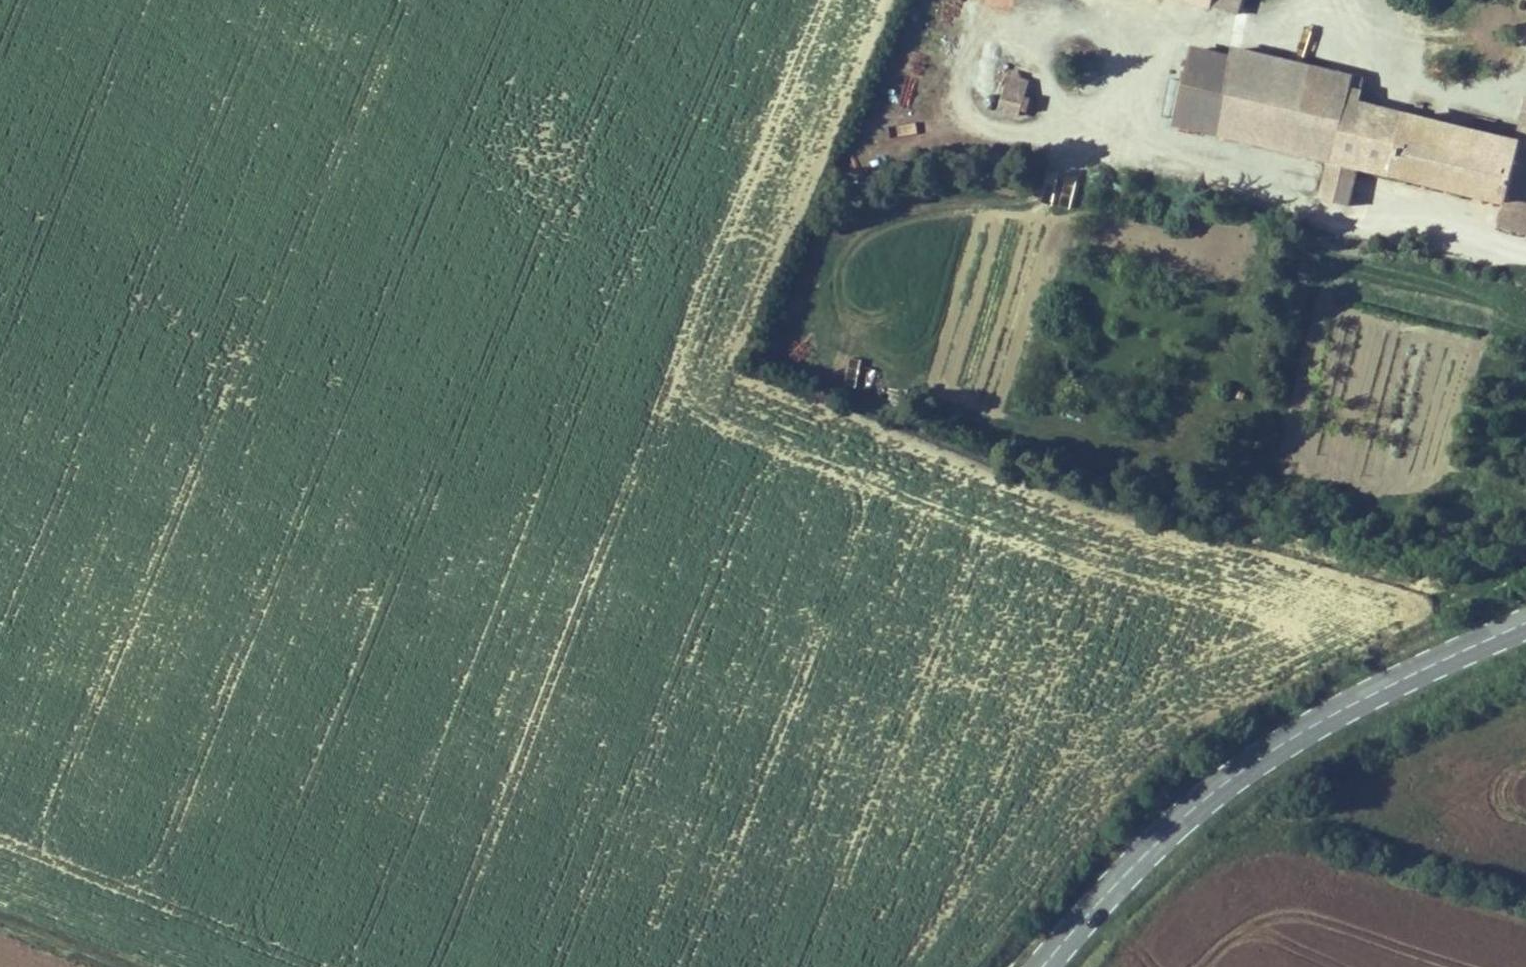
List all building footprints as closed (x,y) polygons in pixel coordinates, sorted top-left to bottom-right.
[(1197,132),(1222,44),(1183,33),(1158,121),(1197,132)] [(1354,80),(1222,44),(1197,132),(1209,135),(1216,109),(1276,125),(1269,150),(1284,154),(1291,128),(1316,135),(1309,160),(1317,163),(1308,196),(1341,205),(1350,171),(1500,210),(1495,230),(1525,238),(1525,108),(1517,143),(1350,98),(1354,80)] [(1009,86),(972,78),(967,100),(1003,108),(1009,86)] [(1216,109),(1209,135),(1269,150),(1276,125),(1216,109)] [(1291,128),(1284,154),(1309,160),(1316,135),(1291,128)]
